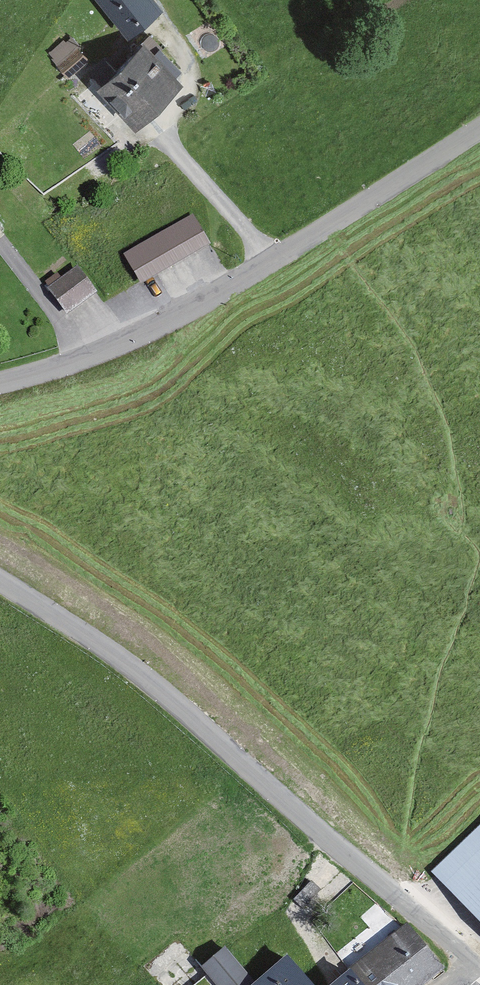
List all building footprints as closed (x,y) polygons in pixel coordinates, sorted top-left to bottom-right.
[(128,36),(161,8),(155,0),(98,0),(128,36)] [(73,32),(52,49),(68,69),(89,52),(73,32)] [(91,67),(76,80),(127,137),(167,102),(130,59),(104,82),(91,67)] [(142,279),(210,240),(192,209),(124,249),(142,279)] [(71,311),(99,290),(80,264),(51,285),(71,311)] [(431,875),(479,922),(479,826),(431,875)] [(372,984),(431,984),(449,972),(412,922),(356,963),(361,970),(372,984)] [(257,978),(233,944),(206,962),(222,984),(246,984),(257,978)] [(299,952),(259,984),(327,984),(299,952)] [(361,970),(341,984),(372,984),(361,970)]
